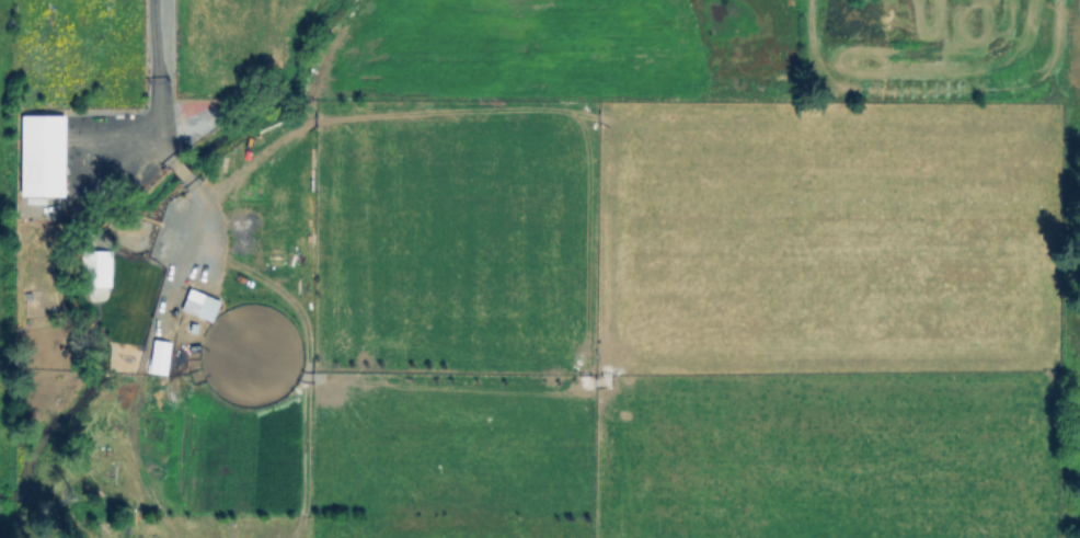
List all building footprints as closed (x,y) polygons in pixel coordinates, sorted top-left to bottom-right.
[(21,114),(20,195),(64,195),(65,115),(21,114)] [(111,250),(83,250),(82,285),(110,286),(111,250)] [(221,304),(216,319),(185,308),(191,293),(221,304)] [(149,372),(166,373),(169,341),(152,339),(149,372)]
